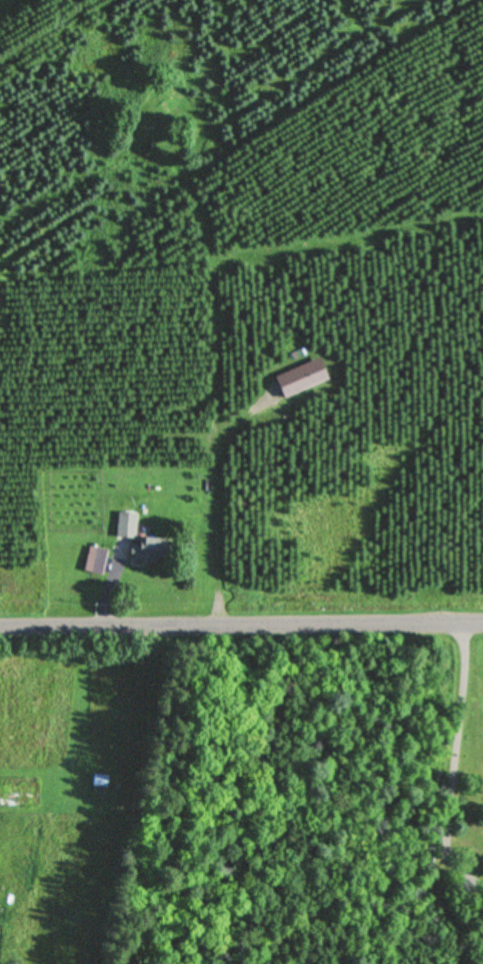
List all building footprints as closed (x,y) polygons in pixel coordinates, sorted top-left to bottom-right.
[(137,514),(118,512),(114,538),(133,540),(137,514)] [(138,546),(126,548),(129,565),(159,560),(155,538),(137,541),(138,546)] [(106,551),(87,548),(84,573),(102,576),(106,551)] [(107,777),(92,775),(90,787),(106,789),(107,777)]
